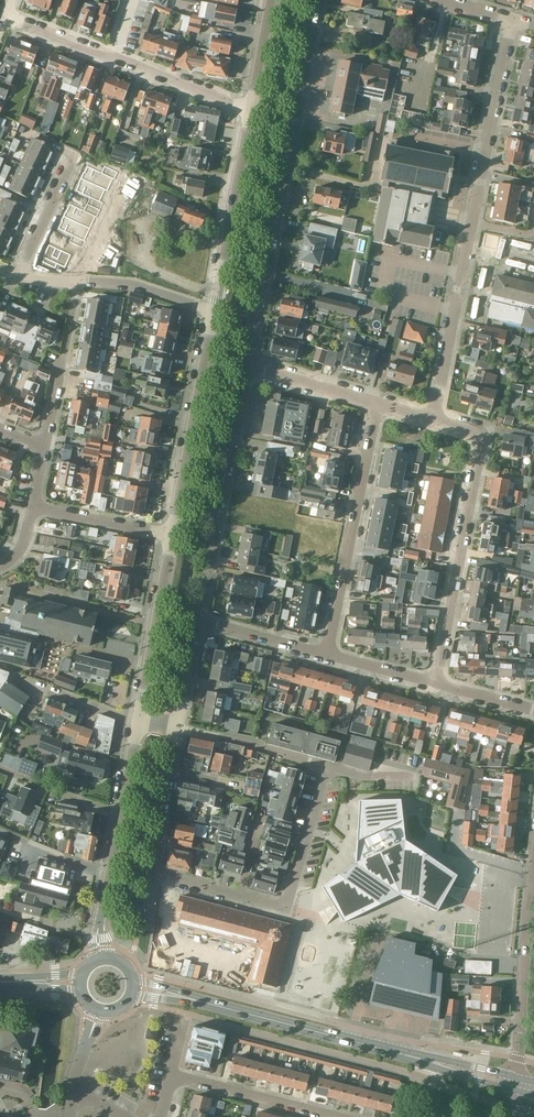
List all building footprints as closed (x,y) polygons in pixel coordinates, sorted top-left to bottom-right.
[(39,7),(41,8),(42,10),(46,12),(48,10),(49,11),(53,0),(41,0),(39,7)] [(72,19),(79,0),(65,0),(59,14),(72,19)] [(151,2),(165,8),(166,8),(169,0),(151,0),(151,2)] [(143,27),(149,28),(153,15),(151,15),(153,8),(156,9),(170,15),(171,11),(166,8),(165,8),(151,2),(147,14),(143,27)] [(99,3),(98,8),(101,10),(95,24),(98,25),(95,32),(105,36),(111,19),(105,17),(109,7),(99,3)] [(234,25),(237,9),(209,3),(205,19),(234,25)] [(396,16),(411,19),(414,6),(399,3),(396,16)] [(90,30),(98,8),(86,4),(78,26),(90,30)] [(372,36),(370,36),(370,33),(383,36),(385,23),(381,22),(383,12),(365,9),(363,16),(349,13),(347,26),(360,29),(359,34),(356,33),(354,46),(369,49),(372,36)] [(189,24),(190,23),(191,18),(182,15),(181,20),(183,20),(180,31),(187,33),(187,31),(189,24)] [(191,15),(191,18),(190,23),(201,25),(203,18),(191,15)] [(408,33),(432,40),(437,23),(418,18),(415,27),(410,26),(408,33)] [(189,24),(187,31),(199,34),(201,26),(189,24)] [(462,47),(465,48),(482,51),(484,38),(476,36),(476,33),(450,28),(448,38),(461,41),(461,42),(460,42),(459,43),(458,46),(462,47)] [(164,32),(162,39),(157,56),(174,61),(179,44),(174,42),(176,36),(164,32)] [(140,50),(157,56),(162,39),(146,33),(140,50)] [(212,43),(210,51),(230,55),(230,54),(231,53),(232,48),(231,47),(232,41),(223,39),(223,36),(214,34),(212,34),(210,43),(212,43)] [(11,86),(27,44),(14,39),(5,63),(12,66),(5,84),(11,86)] [(405,46),(403,55),(416,59),(419,50),(415,49),(418,41),(412,40),(410,48),(405,46)] [(27,44),(11,86),(16,88),(26,62),(33,65),(39,49),(37,48),(37,46),(33,45),(32,46),(27,44)] [(194,70),(204,72),(206,59),(195,57),(198,48),(184,46),(178,66),(189,70),(190,70),(191,72),(194,70)] [(482,51),(465,48),(463,56),(445,53),(444,56),(479,63),(480,61),(482,60),(483,56),(481,55),(482,51)] [(533,64),(533,51),(530,50),(528,50),(528,51),(526,50),(524,58),(526,58),(525,62),(533,64)] [(208,51),(206,59),(204,72),(204,73),(227,77),(230,61),(219,59),(220,53),(208,51)] [(52,78),(44,98),(51,101),(66,59),(61,57),(60,55),(55,53),(54,54),(52,54),(44,75),(52,78)] [(458,62),(456,71),(477,75),(478,71),(480,71),(481,65),(479,63),(444,56),(444,59),(458,62)] [(66,59),(51,101),(56,103),(61,90),(76,95),(78,88),(71,85),(79,64),(66,59)] [(346,115),(351,116),(355,95),(370,99),(383,102),(386,90),(390,72),(382,70),(382,67),(371,65),(371,68),(340,62),(334,94),(330,92),(328,99),(333,99),(330,112),(341,114),(340,117),(345,118),(346,115)] [(523,74),(533,77),(533,64),(525,62),(525,66),(523,66),(521,73),(523,73),(523,74)] [(477,75),(456,71),(439,67),(437,73),(453,76),(457,77),(456,84),(475,87),(475,85),(478,85),(478,80),(476,79),(477,75)] [(78,92),(75,99),(81,101),(85,88),(92,91),(99,71),(89,68),(83,83),(81,82),(78,92)] [(520,86),(533,89),(533,77),(523,74),(523,75),(521,75),(519,82),(521,83),(520,86)] [(102,112),(107,114),(120,80),(110,76),(103,94),(108,96),(102,112)] [(120,80),(107,114),(112,116),(118,100),(123,102),(130,84),(120,80)] [(5,84),(0,82),(0,98),(5,100),(11,86),(5,84)] [(518,98),(533,101),(533,89),(520,86),(518,98)] [(454,104),(453,112),(469,115),(472,101),(456,98),(457,91),(446,89),(444,102),(454,104)] [(149,128),(160,95),(148,91),(142,108),(147,110),(145,116),(147,117),(144,126),(140,136),(147,139),(150,128),(149,128)] [(388,120),(426,129),(429,116),(404,110),(407,97),(394,94),(388,120)] [(86,110),(93,112),(97,97),(90,95),(86,110)] [(172,99),(160,95),(149,128),(150,128),(153,130),(157,120),(164,123),(172,99)] [(515,109),(533,113),(533,107),(533,101),(518,98),(517,100),(516,99),(514,105),(516,106),(515,109)] [(62,118),(67,119),(74,102),(69,100),(62,118)] [(51,101),(43,121),(50,124),(58,103),(56,103),(51,101)] [(192,138),(214,143),(220,111),(198,106),(198,109),(186,107),(184,119),(185,119),(184,122),(173,120),(169,136),(177,138),(177,135),(184,137),(188,123),(188,120),(197,122),(196,129),(194,129),(192,138)] [(533,113),(515,109),(513,122),(530,126),(531,120),(533,121),(533,113)] [(469,115),(453,112),(451,120),(443,118),(442,125),(428,122),(426,129),(449,133),(450,125),(467,128),(469,115)] [(23,114),(19,123),(26,126),(30,117),(23,114)] [(387,116),(380,114),(376,133),(384,134),(387,116)] [(384,133),(393,134),(395,123),(387,121),(384,133)] [(323,151),(342,155),(343,150),(354,152),(358,135),(341,132),(340,137),(326,134),(323,151)] [(370,133),(363,162),(370,163),(376,134),(370,133)] [(527,133),(526,140),(533,142),(533,134),(527,133)] [(82,152),(93,156),(99,139),(92,136),(87,148),(84,147),(82,152)] [(161,136),(159,142),(165,145),(167,138),(161,136)] [(532,157),(533,157),(533,151),(529,146),(530,143),(516,140),(516,139),(508,137),(506,147),(507,147),(506,151),(532,157)] [(12,144),(13,144),(12,145),(18,147),(20,142),(15,139),(12,144)] [(33,139),(27,152),(49,162),(53,154),(52,153),(54,148),(33,139)] [(453,159),(454,153),(446,152),(446,154),(402,145),(402,142),(392,140),(391,147),(387,146),(385,157),(384,157),(382,169),(383,170),(381,180),(384,181),(383,188),(382,195),(378,211),(379,211),(373,242),(393,246),(394,241),(399,242),(398,242),(430,249),(434,228),(430,228),(436,195),(438,196),(437,198),(446,199),(447,193),(448,194),(454,159),(453,159)] [(100,141),(96,151),(102,154),(106,144),(100,141)] [(15,153),(18,147),(12,145),(10,150),(15,153)] [(115,145),(111,161),(126,166),(131,150),(115,145)] [(165,148),(165,153),(174,155),(210,163),(210,160),(212,161),(213,155),(212,154),(212,153),(199,150),(199,148),(190,146),(189,151),(183,150),(183,152),(165,148)] [(524,155),(506,151),(504,164),(521,167),(523,160),(533,163),(533,157),(532,157),(524,155)] [(27,152),(22,164),(42,174),(44,170),(45,170),(49,162),(27,152)] [(210,163),(174,155),(173,160),(186,162),(185,169),(194,171),(195,170),(208,172),(208,170),(210,170),(211,164),(210,164),(210,163)] [(22,164),(16,177),(37,187),(41,179),(40,178),(42,174),(22,164)] [(5,165),(3,171),(9,173),(11,168),(5,165)] [(84,172),(81,178),(103,189),(109,176),(115,179),(118,172),(105,166),(102,173),(87,166),(85,172),(84,172)] [(9,173),(3,171),(0,177),(6,179),(9,173)] [(187,185),(185,194),(203,198),(205,184),(196,182),(196,180),(177,176),(176,183),(187,185)] [(37,187),(16,177),(10,190),(30,200),(33,195),(37,187)] [(79,185),(76,191),(90,198),(87,204),(100,210),(103,204),(97,201),(103,189),(81,178),(78,185),(79,185)] [(500,184),(497,196),(519,200),(520,196),(532,197),(533,192),(533,189),(521,187),(521,188),(500,184)] [(316,187),(313,204),(346,211),(350,192),(343,190),(342,193),(316,187)] [(21,222),(24,214),(26,209),(9,201),(12,195),(0,189),(0,197),(5,199),(0,211),(0,212),(21,222)] [(178,200),(160,192),(151,212),(170,220),(176,204),(178,200)] [(497,196),(495,208),(529,214),(529,213),(530,208),(518,205),(519,200),(497,196)] [(66,211),(63,216),(86,226),(91,214),(97,217),(100,210),(87,204),(84,211),(70,204),(66,211)] [(174,222),(176,219),(181,221),(201,229),(206,215),(194,210),(195,207),(189,205),(187,208),(176,204),(170,220),(174,222)] [(529,214),(495,208),(493,220),(514,224),(515,219),(528,221),(528,216),(529,214)] [(14,234),(16,230),(17,230),(21,222),(0,212),(0,228),(14,234)] [(62,222),(58,229),(80,239),(86,226),(63,216),(61,221),(62,222)] [(305,236),(299,262),(305,263),(304,269),(313,271),(314,265),(320,267),(326,241),(332,243),(335,229),(310,223),(308,232),(309,233),(309,237),(305,236)] [(9,247),(13,239),(12,239),(14,234),(0,228),(0,243),(9,247)] [(0,243),(0,259),(2,260),(5,255),(9,247),(0,243)] [(44,258),(42,262),(55,268),(57,264),(63,267),(69,254),(49,245),(43,258),(44,258)] [(83,248),(78,258),(90,263),(94,253),(83,248)] [(356,261),(351,288),(361,290),(367,263),(356,261)] [(498,276),(487,318),(533,329),(533,285),(498,276)] [(131,292),(128,301),(141,305),(144,296),(131,292)] [(87,304),(86,311),(107,315),(109,303),(116,304),(117,297),(101,294),(99,301),(88,299),(88,304),(87,304)] [(372,295),(369,306),(387,312),(390,301),(372,295)] [(316,308),(317,302),(293,296),(292,301),(284,299),(281,313),(301,318),(303,310),(315,313),(316,308)] [(318,297),(317,302),(316,308),(336,313),(338,302),(318,297)] [(358,306),(338,302),(336,313),(355,317),(358,306)] [(11,333),(21,308),(14,305),(9,303),(4,317),(0,315),(0,329),(11,333)] [(16,340),(26,344),(33,328),(27,326),(32,313),(28,311),(21,308),(11,333),(17,336),(16,340)] [(178,328),(179,327),(181,326),(182,322),(180,320),(182,314),(169,311),(169,310),(163,308),(163,310),(151,308),(150,314),(161,316),(159,324),(178,328)] [(382,312),(375,310),(373,319),(380,320),(382,312)] [(85,318),(84,323),(105,327),(107,315),(86,311),(85,318)] [(33,328),(26,344),(23,351),(31,354),(37,341),(48,345),(50,342),(55,344),(60,331),(55,329),(58,323),(56,323),(56,322),(49,319),(48,319),(44,318),(38,331),(33,328)] [(280,318),(276,333),(294,337),(296,328),(317,333),(319,327),(300,323),(301,321),(294,319),(293,321),(280,318)] [(394,319),(389,335),(399,338),(403,322),(394,319)] [(83,327),(82,334),(103,338),(105,327),(84,323),(83,327)] [(180,331),(178,329),(178,328),(159,324),(157,331),(146,329),(145,335),(156,337),(175,341),(177,336),(179,335),(180,331)] [(408,324),(404,338),(424,343),(427,329),(408,324)] [(471,344),(472,345),(472,347),(489,351),(491,342),(504,345),(506,332),(485,327),(484,334),(475,332),(473,339),(472,340),(471,344)] [(121,339),(120,345),(134,348),(135,342),(131,341),(133,332),(128,331),(124,330),(121,339)] [(80,342),(80,346),(101,350),(103,338),(82,334),(80,342)] [(519,346),(521,339),(521,338),(513,335),(511,341),(514,345),(519,346)] [(342,366),(356,370),(363,348),(354,346),(356,339),(344,336),(339,352),(346,354),(342,366)] [(172,355),(174,349),(176,348),(177,344),(175,342),(175,341),(156,337),(153,351),(172,355)] [(295,358),(299,343),(284,339),(283,341),(275,339),(275,341),(273,340),(270,351),(272,352),(272,353),(295,358)] [(531,341),(521,339),(519,346),(519,347),(520,347),(520,348),(529,350),(531,341)] [(407,354),(398,383),(412,387),(417,370),(409,368),(410,363),(411,364),(414,356),(413,356),(417,345),(410,343),(407,354)] [(134,348),(120,345),(118,357),(131,360),(134,348)] [(79,350),(77,358),(98,362),(101,350),(80,346),(79,350)] [(363,348),(356,370),(371,375),(374,362),(381,364),(385,351),(378,349),(377,352),(363,348)] [(315,362),(324,365),(328,352),(319,349),(315,362)] [(385,379),(398,383),(407,354),(401,352),(398,364),(390,362),(385,379)] [(18,367),(21,359),(14,356),(12,360),(14,365),(18,367)] [(172,363),(146,357),(143,372),(156,375),(157,372),(169,375),(169,373),(172,374),(174,365),(172,364),(172,363)] [(506,368),(513,370),(516,358),(512,357),(509,359),(506,368)] [(85,379),(95,381),(101,382),(103,375),(96,374),(98,362),(77,358),(76,365),(75,370),(86,372),(85,379)] [(23,359),(20,367),(25,369),(28,362),(23,359)] [(475,366),(486,369),(487,363),(477,360),(475,366)] [(41,366),(37,375),(49,380),(52,371),(41,366)] [(460,401),(476,405),(485,373),(478,370),(475,382),(478,382),(477,387),(465,383),(460,401)] [(485,373),(476,405),(491,410),(497,393),(485,389),(486,385),(489,386),(492,375),(485,373)] [(163,398),(165,399),(165,397),(167,398),(168,391),(166,391),(167,385),(161,383),(161,380),(149,377),(148,379),(137,377),(135,385),(146,387),(145,394),(146,395),(146,397),(152,399),(152,397),(163,399),(163,398)] [(8,413),(19,417),(33,383),(27,381),(20,398),(15,396),(8,413)] [(95,381),(93,390),(94,390),(111,394),(113,384),(101,382),(95,381)] [(33,383),(19,417),(22,418),(21,420),(28,423),(29,421),(30,422),(31,420),(37,422),(41,413),(35,411),(37,405),(33,403),(40,386),(33,383)] [(509,391),(522,393),(523,385),(510,383),(509,391)] [(115,385),(112,395),(126,399),(128,389),(115,385)] [(72,401),(70,413),(106,420),(111,394),(94,390),(93,390),(92,397),(98,399),(95,411),(89,410),(90,404),(72,401)] [(262,435),(282,438),(282,440),(305,444),(312,404),(313,402),(281,396),(277,395),(275,404),(269,403),(267,410),(269,410),(269,411),(267,411),(266,416),(270,416),(271,423),(269,423),(267,423),(265,424),(262,435)] [(112,401),(109,410),(120,413),(123,404),(112,401)] [(86,438),(84,449),(100,452),(102,439),(106,420),(70,413),(68,425),(86,428),(87,423),(96,424),(95,430),(93,429),(91,439),(86,438)] [(335,415),(332,430),(350,434),(353,433),(354,428),(352,427),(353,419),(335,415)] [(506,415),(504,424),(509,425),(512,417),(506,415)] [(141,423),(140,431),(158,435),(161,422),(135,417),(134,422),(141,423)] [(105,424),(102,442),(114,444),(117,426),(105,424)] [(350,434),(332,430),(329,446),(347,449),(348,446),(350,446),(352,438),(350,436),(350,434)] [(158,435),(140,431),(138,438),(131,437),(130,442),(156,447),(158,435)] [(523,431),(522,431),(529,433),(527,440),(505,436),(505,437),(504,437),(503,441),(504,441),(502,451),(502,452),(511,454),(512,456),(521,458),(523,446),(533,448),(533,434),(523,431)] [(278,445),(277,452),(287,454),(286,457),(293,458),(295,448),(278,445)] [(61,462),(58,474),(95,481),(100,452),(84,449),(82,460),(89,462),(88,468),(78,467),(78,465),(61,462)] [(329,453),(321,451),(311,449),(310,456),(328,459),(329,453)] [(6,450),(0,464),(0,481),(1,480),(2,477),(10,481),(13,472),(10,471),(17,455),(6,450)] [(102,450),(101,458),(112,460),(113,452),(102,450)] [(384,462),(406,467),(408,455),(386,450),(384,462)] [(133,465),(151,468),(152,467),(154,468),(156,459),(153,459),(154,456),(127,451),(125,463),(133,465)] [(259,453),(256,468),(276,472),(278,466),(275,466),(276,456),(259,453)] [(97,476),(107,478),(110,461),(100,459),(97,476)] [(324,475),(343,478),(345,469),(343,468),(344,463),(332,460),(331,462),(327,462),(324,461),(323,466),(326,467),(324,475)] [(381,474),(403,479),(406,467),(384,462),(381,474)] [(151,468),(133,465),(132,472),(123,470),(122,476),(149,481),(151,468)] [(259,485),(257,496),(285,501),(287,491),(280,490),(270,488),(272,477),(275,478),(276,472),(256,468),(255,474),(253,475),(252,481),(253,482),(253,483),(259,485)] [(93,493),(95,481),(58,474),(56,486),(74,489),(75,484),(84,486),(83,494),(92,496),(93,493)] [(342,488),(343,478),(324,475),(322,474),(319,489),(322,490),(338,493),(339,488),(342,488)] [(401,491),(403,479),(381,474),(379,486),(401,491)] [(430,482),(428,492),(452,496),(455,481),(424,475),(423,481),(430,482)] [(493,478),(491,493),(507,496),(510,481),(493,478)] [(128,492),(126,499),(145,503),(147,490),(131,487),(132,483),(123,481),(121,490),(128,492)] [(294,484),(292,492),(299,493),(301,485),(294,484)] [(102,494),(103,487),(95,486),(94,493),(102,494)] [(319,489),(314,488),(303,486),(301,493),(320,497),(322,490),(319,489)] [(418,504),(426,506),(449,510),(452,496),(428,492),(426,501),(419,500),(418,504)] [(99,507),(102,494),(93,493),(92,496),(90,505),(99,507)] [(335,508),(336,506),(319,503),(320,497),(301,493),(300,501),(312,503),(311,508),(318,509),(317,517),(333,520),(334,519),(336,518),(338,510),(335,508)] [(507,496),(491,493),(488,507),(504,511),(507,496)] [(528,500),(521,499),(513,497),(512,502),(520,504),(527,505),(527,504),(528,500)] [(145,503),(126,499),(118,498),(115,510),(142,516),(145,503)] [(374,511),(396,515),(398,504),(376,499),(374,511)] [(416,514),(416,519),(447,525),(449,510),(426,506),(424,516),(416,514)] [(396,515),(374,511),(371,523),(394,527),(396,515)] [(422,525),(420,534),(444,539),(447,525),(416,519),(415,523),(422,525)] [(499,540),(505,541),(513,543),(519,544),(521,534),(515,533),(514,537),(509,536),(510,530),(508,528),(501,526),(502,525),(485,522),(482,537),(499,540)] [(394,527),(371,523),(369,535),(391,539),(394,527)] [(68,537),(75,539),(77,527),(65,525),(63,533),(68,537)] [(522,526),(521,533),(533,535),(533,534),(533,528),(522,526)] [(243,534),(241,549),(260,553),(262,539),(270,540),(272,532),(257,530),(256,537),(243,534)] [(444,539),(420,534),(418,544),(411,543),(410,548),(441,554),(444,539)] [(293,536),(286,535),(285,542),(292,544),(293,536)] [(391,539),(369,535),(367,547),(389,551),(391,539)] [(109,549),(116,551),(134,554),(137,542),(112,536),(109,549)] [(511,553),(517,554),(518,549),(519,544),(513,543),(505,541),(499,540),(482,537),(479,552),(496,555),(497,547),(504,548),(504,547),(512,549),(511,553)] [(73,543),(71,551),(79,552),(81,544),(73,543)] [(55,548),(53,555),(70,559),(73,560),(74,552),(55,548)] [(260,553),(241,549),(238,564),(240,564),(238,571),(263,576),(264,569),(257,567),(260,553)] [(406,550),(405,558),(418,561),(420,553),(406,550)] [(134,554),(116,551),(115,558),(108,557),(107,562),(132,567),(134,554)] [(532,551),(530,565),(521,564),(520,569),(533,573),(533,551),(532,551)] [(68,568),(70,559),(53,555),(52,562),(43,560),(41,570),(39,570),(38,574),(40,575),(39,577),(61,581),(63,567),(68,568)] [(503,565),(504,559),(493,556),(492,562),(503,565)] [(476,568),(474,581),(501,587),(507,588),(509,581),(501,580),(502,573),(503,571),(505,566),(492,562),(487,561),(485,570),(476,568)] [(81,562),(79,570),(94,573),(96,565),(81,562)] [(358,578),(386,583),(396,585),(397,579),(373,575),(375,565),(362,563),(358,578)] [(519,576),(533,581),(533,573),(520,569),(519,576)] [(416,583),(438,587),(440,574),(427,571),(421,570),(420,577),(400,573),(399,579),(416,583)] [(111,577),(109,585),(128,588),(130,576),(105,571),(104,576),(111,577)] [(234,594),(234,595),(255,599),(255,598),(256,598),(259,582),(235,577),(234,585),(231,586),(230,590),(232,592),(232,593),(234,594)] [(271,578),(270,586),(284,589),(286,580),(271,578)] [(386,583),(358,578),(356,591),(370,594),(371,594),(373,594),(375,593),(376,591),(377,590),(377,588),(384,590),(386,583)] [(474,581),(471,594),(485,597),(487,589),(493,590),(493,592),(500,593),(500,592),(506,594),(507,588),(501,587),(474,581)] [(439,592),(437,591),(438,587),(416,583),(412,603),(425,606),(427,598),(435,600),(436,598),(438,599),(439,592)] [(303,584),(300,595),(320,599),(322,588),(303,584)] [(45,585),(44,591),(65,596),(73,597),(74,593),(66,590),(45,585)] [(128,588),(109,585),(108,592),(101,591),(99,600),(114,603),(115,599),(125,601),(128,588)] [(1,608),(12,611),(15,595),(16,596),(17,590),(6,587),(1,608)] [(73,597),(87,601),(89,592),(74,589),(74,593),(73,597)] [(514,603),(533,607),(533,593),(532,593),(531,600),(515,598),(514,603)] [(379,602),(393,604),(395,596),(380,594),(379,602)] [(471,594),(469,607),(500,613),(508,615),(510,608),(497,606),(490,605),(490,606),(483,605),(485,597),(471,594)] [(39,633),(47,635),(46,636),(47,637),(48,635),(55,637),(55,639),(56,639),(56,637),(64,639),(63,641),(64,641),(65,640),(72,641),(72,643),(73,643),(73,642),(81,643),(80,645),(82,645),(82,644),(90,646),(98,615),(89,613),(90,611),(89,611),(88,612),(81,611),(81,609),(80,609),(80,610),(72,609),(73,607),(71,607),(71,608),(64,607),(64,605),(63,605),(63,606),(55,605),(55,603),(54,603),(54,604),(47,603),(47,601),(46,601),(45,603),(16,596),(15,595),(12,611),(10,618),(7,618),(5,625),(3,631),(0,631),(0,661),(31,668),(31,667),(40,669),(46,643),(37,641),(39,633)] [(255,599),(234,595),(234,597),(231,597),(230,604),(227,605),(227,610),(228,612),(228,613),(230,613),(231,616),(236,617),(238,615),(252,618),(255,601),(254,601),(255,599)] [(300,595),(298,607),(318,610),(320,599),(300,595)] [(267,614),(280,616),(282,605),(270,602),(267,614)] [(514,603),(513,611),(533,613),(533,620),(533,607),(514,603)] [(298,607),(296,618),(316,621),(318,610),(298,607)] [(499,619),(500,613),(469,607),(466,621),(471,621),(470,630),(487,631),(488,625),(480,623),(481,616),(499,619)] [(427,616),(428,610),(416,609),(416,615),(413,650),(419,650),(419,652),(428,653),(429,644),(427,643),(428,629),(421,629),(422,616),(427,616)] [(360,645),(363,611),(350,610),(349,617),(356,617),(356,624),(357,624),(357,631),(348,630),(347,644),(360,645)] [(360,645),(373,646),(374,632),(366,632),(367,625),(368,625),(369,618),(368,618),(368,612),(363,611),(360,645)] [(500,613),(499,619),(501,620),(499,632),(506,633),(508,621),(509,615),(508,615),(500,613)] [(399,648),(413,650),(416,615),(409,615),(408,635),(401,634),(399,648)] [(316,621),(296,618),(294,629),(313,633),(316,621)] [(386,647),(388,633),(389,620),(382,620),(381,633),(374,632),(373,646),(374,646),(374,648),(380,648),(382,647),(386,647)] [(386,647),(399,648),(401,634),(394,634),(395,621),(389,620),(388,633),(386,647)] [(509,633),(522,634),(523,627),(510,625),(509,633)] [(472,674),(475,644),(476,633),(464,633),(463,644),(468,645),(467,658),(459,657),(458,664),(458,668),(457,673),(472,674)] [(524,679),(533,679),(533,661),(529,660),(529,654),(533,654),(533,644),(533,635),(527,635),(527,645),(526,651),(524,679)] [(472,674),(485,675),(486,661),(478,661),(479,654),(480,654),(481,645),(475,644),(472,674)] [(524,679),(526,651),(527,645),(521,644),(520,657),(521,658),(521,659),(513,658),(512,663),(511,678),(524,679)] [(216,651),(214,665),(231,668),(232,660),(247,664),(250,654),(234,650),(226,649),(225,653),(216,651)] [(485,675),(498,677),(501,649),(494,649),(493,662),(486,661),(485,675)] [(498,677),(511,678),(512,663),(506,663),(507,650),(501,649),(498,677)] [(458,668),(458,664),(450,664),(452,654),(449,667),(458,668)] [(90,674),(107,678),(111,664),(78,656),(74,674),(90,678),(90,674)] [(255,658),(252,673),(268,676),(271,661),(255,658)] [(280,679),(291,682),(295,667),(283,664),(280,674),(274,672),(271,688),(277,689),(280,679)] [(231,668),(214,665),(211,679),(228,683),(231,668)] [(291,682),(303,686),(307,670),(295,667),(291,682)] [(17,717),(30,697),(7,682),(10,673),(0,670),(0,705),(17,717)] [(303,686),(315,689),(319,674),(307,670),(303,686)] [(315,689),(327,692),(331,677),(319,674),(315,689)] [(58,676),(54,684),(74,692),(77,682),(58,676)] [(327,692),(339,695),(343,680),(331,677),(327,692)] [(343,680),(339,695),(352,699),(356,684),(343,680)] [(230,683),(229,690),(241,692),(251,694),(252,687),(230,683)] [(367,714),(365,724),(353,721),(350,732),(367,737),(369,726),(372,718),(374,708),(378,692),(374,691),(374,689),(368,687),(367,689),(366,689),(362,704),(368,706),(366,714),(367,714)] [(229,690),(227,698),(232,699),(239,700),(239,699),(241,692),(229,690)] [(206,706),(223,710),(229,711),(232,699),(227,698),(225,698),(226,696),(208,692),(206,706)] [(391,696),(378,692),(374,708),(387,711),(391,696)] [(403,699),(391,696),(387,711),(399,714),(403,699)] [(53,736),(56,726),(64,705),(46,698),(42,708),(45,710),(42,719),(37,716),(32,727),(53,736)] [(415,702),(403,699),(399,714),(411,717),(415,702)] [(411,717),(423,721),(427,706),(415,702),(411,717)] [(69,744),(71,737),(76,725),(74,724),(79,711),(64,705),(56,726),(61,728),(59,733),(65,735),(63,742),(69,744)] [(223,710),(206,706),(203,720),(220,724),(223,710)] [(440,709),(427,706),(423,721),(436,724),(440,709)] [(447,725),(459,728),(463,713),(451,710),(447,725)] [(459,728),(472,732),(476,717),(463,713),(459,728)] [(93,732),(87,747),(86,749),(109,755),(115,720),(99,715),(96,724),(93,732)] [(472,732),(484,735),(488,720),(476,717),(472,732)] [(226,718),(224,729),(239,732),(241,721),(226,718)] [(488,720),(484,735),(491,737),(485,758),(490,759),(492,750),(494,744),(496,738),(500,723),(488,720)] [(341,742),(313,734),(273,723),(268,744),(308,755),(335,763),(341,742)] [(508,741),(508,742),(512,727),(500,723),(496,738),(503,740),(501,745),(506,747),(508,741)] [(76,744),(79,745),(84,728),(76,725),(71,737),(74,738),(72,744),(75,745),(76,744)] [(512,727),(508,742),(520,745),(524,730),(512,727)] [(79,745),(87,747),(93,732),(84,728),(79,745)] [(48,747),(46,751),(59,756),(62,748),(64,743),(43,735),(40,743),(48,747)] [(349,743),(343,765),(369,772),(375,750),(377,742),(352,735),(349,743)] [(207,741),(194,738),(192,738),(189,754),(204,757),(202,765),(209,766),(215,741),(207,739),(207,741)] [(211,770),(220,772),(227,743),(222,742),(219,755),(215,754),(211,770)] [(66,770),(66,771),(102,780),(107,761),(71,752),(66,751),(67,744),(64,743),(62,748),(57,768),(66,770)] [(227,743),(220,772),(230,774),(234,758),(233,758),(234,753),(240,754),(240,755),(246,756),(246,757),(256,759),(257,752),(248,750),(248,747),(242,746),(232,744),(227,743)] [(435,746),(432,760),(439,762),(442,748),(435,746)] [(23,759),(18,772),(33,777),(35,770),(28,767),(30,762),(23,759)] [(421,776),(452,784),(453,785),(458,768),(426,759),(421,776)] [(208,774),(209,766),(202,765),(201,772),(208,774)] [(279,773),(277,779),(304,786),(305,782),(303,782),(306,773),(289,768),(286,775),(279,773)] [(453,785),(452,784),(446,806),(463,810),(465,804),(462,803),(470,771),(458,768),(453,785)] [(249,772),(247,782),(262,785),(264,775),(249,772)] [(504,788),(519,790),(521,777),(505,775),(504,788)] [(283,787),(281,793),(299,798),(301,790),(303,791),(304,786),(277,779),(275,784),(283,787)] [(178,809),(185,810),(190,783),(179,781),(176,796),(180,797),(178,809)] [(262,785),(247,782),(244,794),(259,797),(262,785)] [(190,783),(185,810),(183,819),(194,821),(195,814),(194,814),(190,813),(193,800),(198,801),(201,785),(190,783)] [(212,788),(201,785),(198,801),(208,803),(212,788)] [(473,785),(472,797),(481,798),(482,791),(481,791),(482,786),(474,785),(473,785)] [(503,795),(502,800),(518,802),(519,790),(504,788),(491,787),(482,786),(481,791),(482,791),(491,792),(490,794),(503,795)] [(38,793),(22,787),(18,798),(8,794),(0,813),(0,814),(11,818),(13,811),(28,817),(25,824),(34,827),(41,808),(33,805),(38,793)] [(212,788),(208,803),(208,806),(220,809),(224,790),(212,788)] [(271,798),(270,803),(297,811),(298,807),(296,806),(299,798),(281,793),(279,800),(271,798)] [(401,800),(360,801),(355,864),(322,888),(344,923),(400,895),(437,912),(457,876),(405,841),(401,800)] [(502,800),(501,813),(516,814),(517,814),(519,814),(519,809),(517,808),(518,802),(502,800)] [(297,811),(270,803),(268,809),(276,811),(274,819),(291,824),(294,815),(295,816),(297,811)] [(66,804),(62,825),(82,829),(81,833),(99,836),(103,816),(79,811),(77,809),(78,806),(66,804)] [(233,829),(247,833),(254,811),(240,807),(238,813),(231,812),(227,827),(233,828),(233,829)] [(500,818),(500,826),(515,827),(516,814),(501,813),(488,812),(488,817),(500,818)] [(221,817),(212,816),(210,827),(219,829),(221,817)] [(271,828),(267,841),(288,847),(292,833),(298,835),(300,826),(291,824),(274,819),(273,820),(267,818),(265,826),(271,828)] [(39,821),(34,833),(39,835),(44,823),(39,821)] [(465,822),(463,834),(465,835),(470,835),(472,835),(474,835),(475,823),(469,822),(465,822)] [(195,828),(178,824),(177,827),(176,827),(174,835),(176,835),(175,838),(179,839),(193,842),(194,836),(206,838),(207,832),(211,832),(212,828),(195,825),(195,828)] [(487,836),(492,837),(514,839),(515,827),(500,826),(489,824),(487,836)] [(234,832),(220,829),(218,836),(220,837),(231,840),(234,832)] [(78,834),(76,842),(74,842),(73,848),(72,854),(75,854),(83,855),(83,857),(86,858),(86,860),(94,862),(99,838),(78,834)] [(470,835),(465,835),(463,834),(462,845),(473,848),(474,835),(472,835),(470,835)] [(233,847),(234,841),(231,840),(220,837),(218,843),(233,847)] [(513,846),(514,839),(492,837),(492,843),(498,843),(497,851),(506,852),(506,854),(514,855),(515,846),(513,846)] [(179,839),(178,845),(192,848),(193,842),(179,839)] [(288,847),(267,841),(263,854),(269,856),(267,862),(268,863),(268,865),(279,869),(286,871),(289,862),(284,860),(288,847)] [(204,844),(203,850),(209,851),(215,853),(216,846),(204,844)] [(173,849),(171,858),(202,865),(203,860),(199,859),(196,861),(191,860),(193,853),(173,849)] [(219,868),(242,875),(246,861),(245,861),(247,854),(232,850),(230,856),(223,854),(219,868)] [(203,860),(202,865),(208,866),(210,866),(214,867),(217,853),(215,853),(209,851),(207,861),(203,860)] [(208,866),(202,865),(171,858),(169,868),(189,872),(190,865),(195,866),(197,868),(208,871),(208,866)] [(33,871),(30,884),(69,895),(73,882),(66,880),(70,866),(47,860),(43,873),(33,871)] [(5,865),(1,875),(11,879),(15,869),(5,865)] [(265,869),(263,875),(256,873),(252,887),(275,894),(279,880),(278,880),(280,873),(277,872),(279,869),(268,865),(267,869),(265,869)] [(69,896),(29,885),(22,883),(15,909),(40,916),(44,903),(58,907),(65,909),(69,896)] [(277,985),(292,926),(180,896),(177,909),(182,910),(178,924),(256,945),(258,949),(250,981),(277,988),(277,985)] [(10,931),(19,934),(22,925),(13,922),(10,931)] [(52,938),(48,937),(49,933),(26,925),(20,940),(22,940),(20,946),(28,948),(28,947),(38,950),(38,948),(44,949),(45,946),(49,948),(49,949),(67,954),(70,940),(52,935),(52,938)] [(350,938),(348,946),(356,947),(358,940),(350,938)] [(376,982),(370,1004),(387,1008),(404,1012),(429,1018),(438,1020),(442,974),(430,972),(431,960),(414,956),(415,944),(390,938),(381,961),(377,976),(375,975),(372,982),(373,982),(374,981),(376,982)] [(443,965),(455,968),(457,961),(445,958),(443,965)] [(492,961),(466,960),(465,973),(491,974),(492,961)] [(447,991),(458,991),(458,985),(468,985),(469,976),(448,974),(447,991)] [(482,993),(482,1001),(499,1002),(500,988),(473,986),(473,992),(482,993)] [(445,1015),(458,1016),(459,1001),(447,1000),(445,1015)] [(499,1002),(482,1001),(472,1000),(472,1008),(467,1008),(467,1014),(498,1016),(499,1010),(501,1009),(501,1004),(499,1003),(499,1002)] [(444,1031),(457,1032),(458,1016),(445,1015),(444,1031)] [(22,1084),(26,1082),(31,1062),(30,1060),(28,1059),(32,1046),(35,1047),(35,1045),(39,1029),(37,1026),(20,1021),(19,1025),(0,1020),(0,1079),(22,1084)] [(195,1026),(190,1044),(222,1052),(227,1034),(195,1026)] [(238,1042),(252,1046),(253,1041),(232,1035),(230,1040),(238,1042)] [(230,1040),(227,1052),(235,1054),(238,1042),(230,1040)] [(252,1046),(264,1049),(265,1044),(253,1041),(252,1046)] [(222,1052),(190,1044),(185,1062),(209,1068),(212,1058),(220,1060),(222,1052)] [(264,1049),(276,1052),(277,1047),(265,1044),(264,1049)] [(276,1052),(288,1055),(290,1050),(277,1047),(276,1052)] [(288,1055),(301,1058),(302,1053),(290,1050),(288,1055)] [(301,1058),(313,1062),(317,1063),(319,1058),(302,1053),(301,1058)] [(232,1072),(244,1075),(248,1060),(235,1057),(232,1072)] [(320,1063),(336,1067),(338,1063),(321,1058),(320,1063)] [(244,1075),(256,1078),(260,1063),(248,1060),(244,1075)] [(284,1070),(285,1070),(281,1085),(293,1088),(297,1073),(290,1071),(292,1064),(286,1062),(284,1070)] [(256,1078),(269,1082),(272,1066),(260,1063),(256,1078)] [(336,1067),(348,1071),(350,1066),(338,1063),(336,1067)] [(269,1082),(281,1085),(285,1070),(284,1070),(272,1066),(269,1082)] [(348,1071),(361,1074),(362,1069),(350,1066),(348,1071)] [(353,1103),(365,1107),(369,1091),(373,1077),(375,1072),(362,1069),(361,1074),(367,1075),(363,1090),(357,1088),(353,1103)] [(297,1073),(293,1088),(306,1091),(309,1076),(297,1073)] [(386,1075),(385,1080),(403,1085),(402,1079),(386,1075)] [(316,1094),(329,1097),(333,1082),(320,1079),(316,1094)] [(329,1097),(341,1100),(345,1085),(333,1082),(329,1097)] [(341,1100),(353,1103),(357,1088),(345,1085),(341,1100)] [(365,1107),(377,1110),(381,1094),(369,1091),(365,1107)] [(381,1094),(377,1110),(390,1113),(394,1098),(381,1094)] [(193,1107),(192,1110),(207,1114),(209,1105),(223,1109),(225,1103),(215,1101),(214,1100),(211,1099),(210,1099),(195,1096),(194,1102),(192,1101),(191,1107),(193,1107)]
